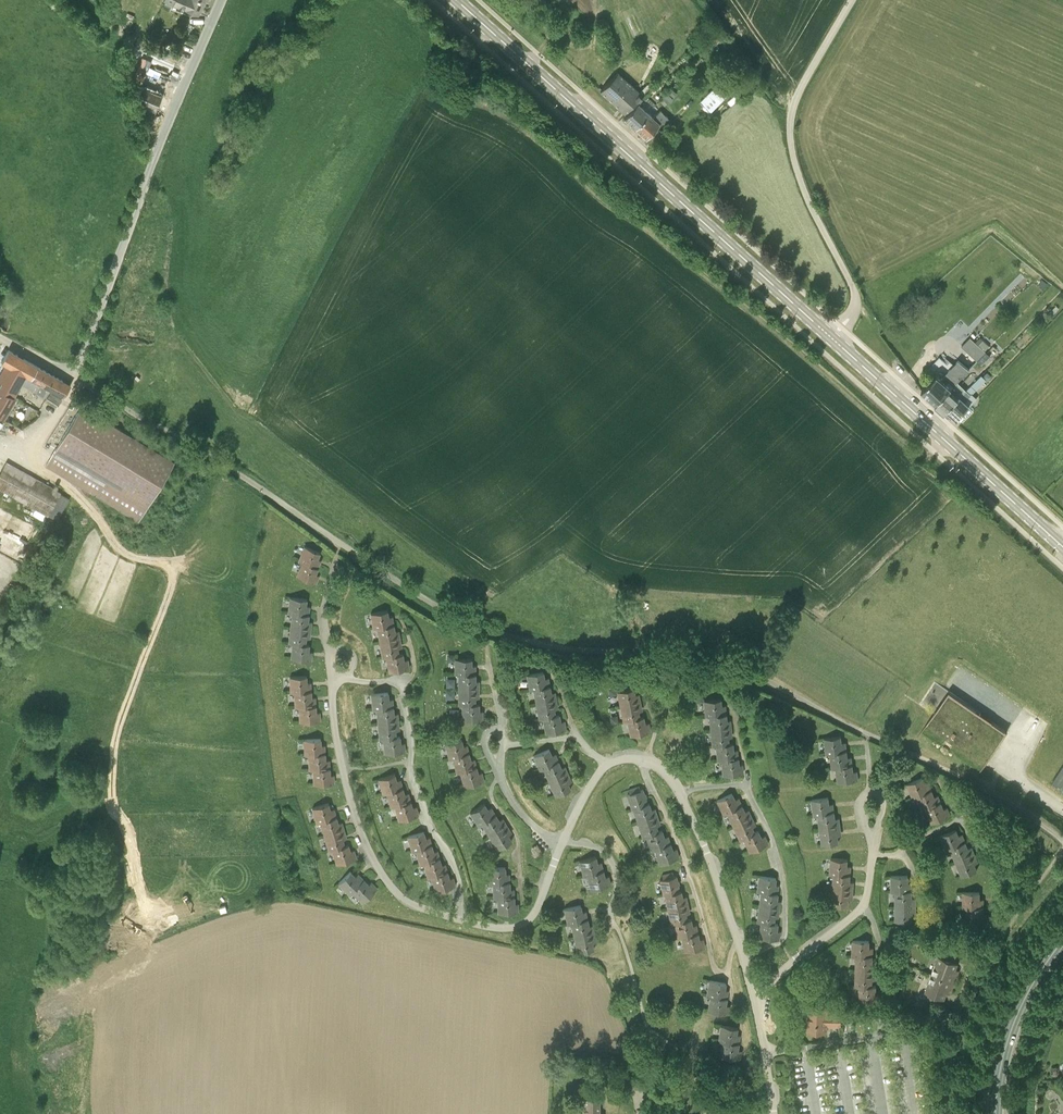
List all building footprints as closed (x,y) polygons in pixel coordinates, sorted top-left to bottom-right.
[(195,11),(199,0),(169,0),(195,11)] [(618,71),(607,82),(600,90),(624,113),(622,115),(624,116),(626,114),(637,102),(638,103),(644,96),(653,86),(650,84),(649,85),(648,84),(640,92),(618,71)] [(136,102),(145,106),(155,110),(162,94),(152,90),(142,86),(141,88),(134,85),(131,90),(139,94),(136,102)] [(668,104),(674,98),(673,97),(677,93),(672,88),(663,98),(666,102),(668,104)] [(712,89),(701,101),(710,110),(720,99),(718,98),(720,96),(712,89)] [(626,114),(624,116),(635,127),(649,112),(644,107),(649,101),(644,96),(638,103),(637,102),(626,114)] [(649,112),(635,127),(646,137),(653,129),(659,123),(661,126),(670,117),(661,109),(654,117),(649,112)] [(962,346),(978,361),(987,352),(985,351),(990,345),(980,336),(976,342),(971,337),(962,346)] [(8,349),(2,361),(5,363),(0,374),(0,380),(2,381),(0,386),(0,415),(5,418),(17,397),(13,396),(26,374),(21,371),(27,360),(8,349)] [(987,352),(978,361),(982,365),(991,356),(987,352)] [(71,385),(27,360),(21,371),(26,374),(13,396),(17,397),(15,395),(23,381),(48,395),(47,397),(59,405),(71,385)] [(958,380),(959,381),(969,370),(960,361),(943,379),(937,373),(921,390),(936,403),(958,380)] [(981,375),(967,389),(945,412),(948,414),(951,413),(952,413),(957,418),(965,410),(978,398),(973,392),(986,379),(981,375)] [(958,380),(936,403),(936,404),(937,403),(938,405),(945,412),(967,389),(959,381),(958,380)] [(175,460),(168,456),(82,405),(76,415),(46,465),(140,520),(175,460)] [(48,516),(58,521),(70,499),(61,493),(61,492),(7,461),(0,473),(0,489),(48,516)] [(0,536),(0,548),(12,555),(19,543),(2,533),(0,536)] [(299,560),(302,562),(318,568),(320,563),(316,562),(320,552),(305,546),(299,560)] [(318,568),(302,562),(297,576),(316,583),(318,579),(314,577),(318,568)] [(288,612),(292,613),(309,615),(309,609),(306,609),(307,599),(290,597),(288,612)] [(373,628),(377,628),(394,625),(393,616),(389,616),(388,610),(371,613),(373,628)] [(309,615),(292,613),(291,626),(311,628),(312,625),(308,624),(309,615)] [(379,640),(401,637),(399,630),(395,630),(394,625),(377,628),(379,640)] [(289,643),(293,643),(306,644),(307,634),(311,634),(311,628),(291,626),(289,643)] [(382,657),(386,657),(399,653),(398,648),(402,647),(401,637),(379,640),(382,657)] [(309,644),(306,644),(293,643),(291,658),(312,660),(312,655),(308,655),(309,644)] [(388,672),(410,668),(408,659),(405,659),(403,653),(399,653),(386,657),(388,672)] [(455,674),(459,674),(475,675),(475,669),(471,669),(472,658),(455,658),(455,674)] [(534,689),(550,686),(549,681),(545,681),(543,671),(527,674),(530,690),(534,689)] [(475,675),(459,674),(459,688),(479,689),(479,684),(475,684),(475,675)] [(290,692),(294,692),(312,691),(311,682),(308,682),(307,675),(289,676),(290,692)] [(536,702),(556,699),(556,695),(552,696),(550,686),(534,689),(536,702)] [(620,704),(640,700),(640,697),(636,698),(634,687),(617,691),(620,704)] [(458,704),(462,704),(475,703),(475,693),(479,694),(479,689),(459,688),(458,704)] [(448,697),(457,698),(458,690),(449,689),(448,697)] [(295,707),(299,707),(316,706),(316,697),(312,697),(312,691),(294,692),(295,707)] [(373,709),(376,709),(394,707),(393,698),(389,698),(389,691),(371,693),(373,709)] [(918,738),(976,777),(985,765),(982,763),(1000,737),(1002,739),(1007,730),(981,712),(979,714),(949,694),(935,716),(933,715),(918,738)] [(704,700),(705,713),(726,712),(725,709),(722,709),(721,698),(704,700)] [(543,718),(555,714),(554,705),(557,704),(556,699),(536,702),(539,719),(543,718)] [(624,721),(627,720),(640,717),(638,707),(642,706),(640,700),(620,704),(624,721)] [(479,703),(475,703),(462,704),(462,719),(483,719),(483,714),(479,714),(479,703)] [(316,706),(299,707),(300,722),(321,720),(320,711),(317,712),(316,706)] [(377,721),(399,719),(398,712),(395,713),(394,707),(376,709),(377,721)] [(710,725),(727,724),(726,712),(705,713),(705,716),(709,715),(710,725)] [(546,733),(566,729),(565,724),(561,724),(559,714),(555,714),(543,718),(546,733)] [(630,735),(651,731),(649,726),(646,726),(643,716),(640,717),(627,720),(630,735)] [(379,739),(383,738),(397,736),(396,730),(400,730),(399,719),(377,721),(379,739)] [(712,745),(716,745),(729,743),(728,733),(732,733),(731,723),(727,724),(710,725),(712,745)] [(401,735),(397,736),(383,738),(385,753),(406,751),(405,742),(401,742),(401,735)] [(826,753),(830,753),(847,751),(846,746),(842,746),(841,735),(824,738),(826,753)] [(305,755),(308,755),(326,754),(325,744),(322,745),(321,738),(303,739),(305,755)] [(453,758),(469,754),(468,748),(464,749),(461,739),(445,743),(449,759),(453,758)] [(717,760),(721,760),(738,758),(738,753),(734,753),(733,742),(729,743),(716,745),(717,760)] [(544,768),(559,761),(557,756),(553,758),(549,748),(534,755),(540,769),(544,768)] [(832,768),(836,767),(852,765),(852,760),(848,760),(847,751),(830,753),(832,768)] [(309,770),(313,770),(330,768),(330,759),(326,759),(326,754),(308,755),(309,770)] [(460,771),(477,767),(475,762),(472,763),(469,754),(453,758),(457,772),(460,771)] [(1046,781),(1062,792),(1062,757),(1046,781)] [(723,774),(743,772),(743,767),(739,768),(738,758),(721,760),(723,774)] [(549,781),(568,773),(566,769),(563,770),(559,761),(544,768),(549,781)] [(838,782),(858,780),(858,774),(854,775),(852,765),(836,767),(838,782)] [(464,786),(484,781),(483,776),(479,777),(477,767),(460,771),(464,786)] [(330,768),(313,770),(314,785),(335,783),(334,774),(331,774),(330,768)] [(383,794),(386,793),(403,787),(401,779),(397,780),(395,773),(378,779),(383,794)] [(555,795),(571,789),(566,779),(570,777),(568,773),(549,781),(555,795)] [(913,798),(917,796),(932,790),(930,785),(927,787),(923,777),(907,783),(913,798)] [(391,807),(394,806),(411,801),(409,792),(405,793),(403,787),(386,793),(391,807)] [(632,809),(633,808),(648,803),(643,789),(627,794),(632,809)] [(922,810),(926,809),(941,802),(940,798),(936,799),(932,790),(917,796),(922,810)] [(723,814),(727,812),(742,805),(740,801),(736,802),(732,793),(717,800),(723,814)] [(814,815),(818,814),(834,812),(834,807),(830,807),(828,797),(812,799),(814,815)] [(411,801),(394,806),(399,821),(419,814),(416,805),(413,806),(411,801)] [(317,823),(320,822),(337,816),(334,808),(331,809),(329,802),(312,808),(317,823)] [(633,808),(638,822),(657,816),(656,811),(652,812),(649,802),(648,803),(633,808)] [(932,823),(951,815),(949,810),(945,812),(941,802),(926,809),(932,823)] [(482,823),(496,815),(493,810),(490,812),(484,803),(470,812),(479,826),(482,823)] [(733,825),(751,816),(750,812),(746,814),(742,805),(727,812),(733,825)] [(818,814),(820,829),(840,826),(840,821),(836,822),(834,812),(818,814)] [(490,836),(507,825),(505,821),(501,823),(496,815),(482,823),(490,836)] [(324,835),(345,829),(342,821),(339,822),(337,816),(320,822),(324,835)] [(646,836),(658,830),(655,821),(659,820),(657,816),(638,822),(643,837),(646,836)] [(754,821),(751,816),(733,825),(740,840),(743,838),(754,831),(750,823),(754,821)] [(498,849),(512,840),(506,831),(510,829),(507,825),(490,836),(498,849)] [(837,831),(841,830),(840,826),(820,829),(822,844),(839,842),(837,831)] [(947,849),(950,848),(966,842),(964,837),(960,838),(956,828),(941,835),(947,849)] [(329,851),(332,850),(345,845),(344,839),(348,838),(345,829),(324,835),(329,851)] [(651,850),(655,849),(671,844),(669,838),(665,840),(662,829),(658,830),(646,836),(651,850)] [(758,830),(754,831),(743,838),(750,851),(768,843),(766,838),(763,840),(758,830)] [(412,851),(415,850),(432,846),(430,840),(427,841),(424,831),(408,835),(412,851)] [(950,848),(956,861),(975,854),(973,849),(969,851),(966,842),(950,848)] [(349,844),(345,845),(332,850),(337,864),(357,857),(354,849),(351,850),(349,844)] [(671,844),(655,849),(659,863),(679,856),(677,852),(674,853),(671,844)] [(423,864),(440,859),(438,853),(434,854),(432,846),(415,850),(419,865),(423,864)] [(973,859),(977,858),(975,854),(956,861),(962,876),(977,869),(973,859)] [(587,874),(603,870),(602,865),(598,866),(596,856),(580,860),(583,875),(587,874)] [(830,874),(834,874),(850,875),(851,870),(847,869),(847,859),(831,858),(830,874)] [(427,878),(430,877),(448,873),(446,867),(442,868),(440,859),(423,864),(427,878)] [(493,883),(510,882),(509,877),(505,877),(505,866),(488,867),(489,883),(493,883)] [(591,889),(611,884),(610,879),(606,880),(603,870),(587,874),(591,889)] [(349,895),(352,892),(365,880),(359,873),(356,875),(351,871),(338,883),(349,895)] [(663,894),(665,894),(679,890),(676,875),(674,876),(673,872),(662,874),(663,878),(660,879),(663,894)] [(434,892),(456,885),(454,880),(450,881),(448,873),(430,877),(434,892)] [(834,874),(833,888),(853,889),(854,885),(850,885),(850,875),(834,874)] [(757,891),(761,891),(777,893),(778,888),(774,888),(776,877),(759,875),(757,891)] [(891,891),(895,891),(912,891),(912,885),(908,885),(908,875),(891,875),(891,891)] [(365,880),(352,892),(362,903),(378,888),(372,881),(369,883),(365,880)] [(497,898),(514,897),(514,892),(510,892),(510,882),(493,883),(494,898),(497,898)] [(853,894),(853,889),(833,888),(832,904),(848,905),(849,894),(853,894)] [(681,890),(679,890),(665,894),(667,907),(688,903),(687,899),(683,900),(681,890)] [(759,905),(779,907),(780,904),(776,903),(777,893),(761,891),(759,905)] [(895,891),(895,905),(916,905),(916,900),(912,900),(912,891),(895,891)] [(963,907),(967,907),(983,907),(983,902),(979,902),(980,891),(963,891),(963,907)] [(498,912),(519,912),(518,907),(514,907),(514,897),(497,898),(498,912)] [(671,923),(675,922),(687,919),(685,909),(689,909),(688,903),(667,907),(671,923)] [(571,923),(588,920),(587,914),(583,915),(581,904),(564,908),(568,924),(571,923)] [(757,921),(761,922),(774,922),(775,913),(779,913),(779,907),(759,905),(757,921)] [(916,905),(895,905),(895,921),(912,921),(912,910),(916,910),(916,905)] [(983,917),(983,907),(967,907),(967,922),(987,922),(987,917),(983,917)] [(678,937),(682,936),(698,933),(697,928),(693,929),(691,918),(687,919),(675,922),(678,937)] [(574,936),(595,933),(594,928),(590,929),(588,920),(571,923),(574,936)] [(779,939),(780,934),(776,934),(777,923),(774,922),(761,922),(759,936),(779,939)] [(592,938),(596,937),(595,933),(574,936),(578,952),(594,949),(592,938)] [(700,943),(698,933),(682,936),(685,951),(705,947),(704,942),(700,943)] [(852,955),(856,956),(873,956),(873,951),(869,951),(869,940),(853,939),(852,955)] [(954,973),(958,962),(954,960),(956,954),(945,950),(942,956),(939,955),(932,971),(955,980),(957,974),(954,973)] [(872,966),(873,956),(856,956),(856,970),(876,970),(876,966),(872,966)] [(855,986),(859,986),(872,985),(872,975),(876,975),(876,970),(856,970),(855,986)] [(955,980),(932,971),(925,991),(929,992),(926,998),(938,1003),(940,996),(944,998),(948,987),(952,988),(955,980)] [(706,995),(710,996),(727,999),(728,993),(724,993),(726,982),(709,979),(706,995)] [(876,985),(872,985),(859,986),(859,1001),(879,1001),(879,996),(876,996),(876,985)] [(725,1008),(727,999),(710,996),(708,1010),(728,1014),(729,1009),(725,1008)] [(828,1006),(807,1006),(806,1030),(828,1031),(828,1026),(841,1026),(842,1011),(828,1011),(828,1006)] [(718,1040),(722,1041),(738,1044),(739,1038),(735,1038),(736,1036),(737,1027),(721,1024),(718,1040)] [(737,1051),(738,1044),(722,1041),(720,1055),(740,1059),(741,1054),(737,1053),(737,1051)] [(581,1095),(581,1113),(599,1113),(599,1095),(586,1095),(581,1095)] [(728,1113),(726,1105),(710,1110),(711,1113),(728,1113)]
